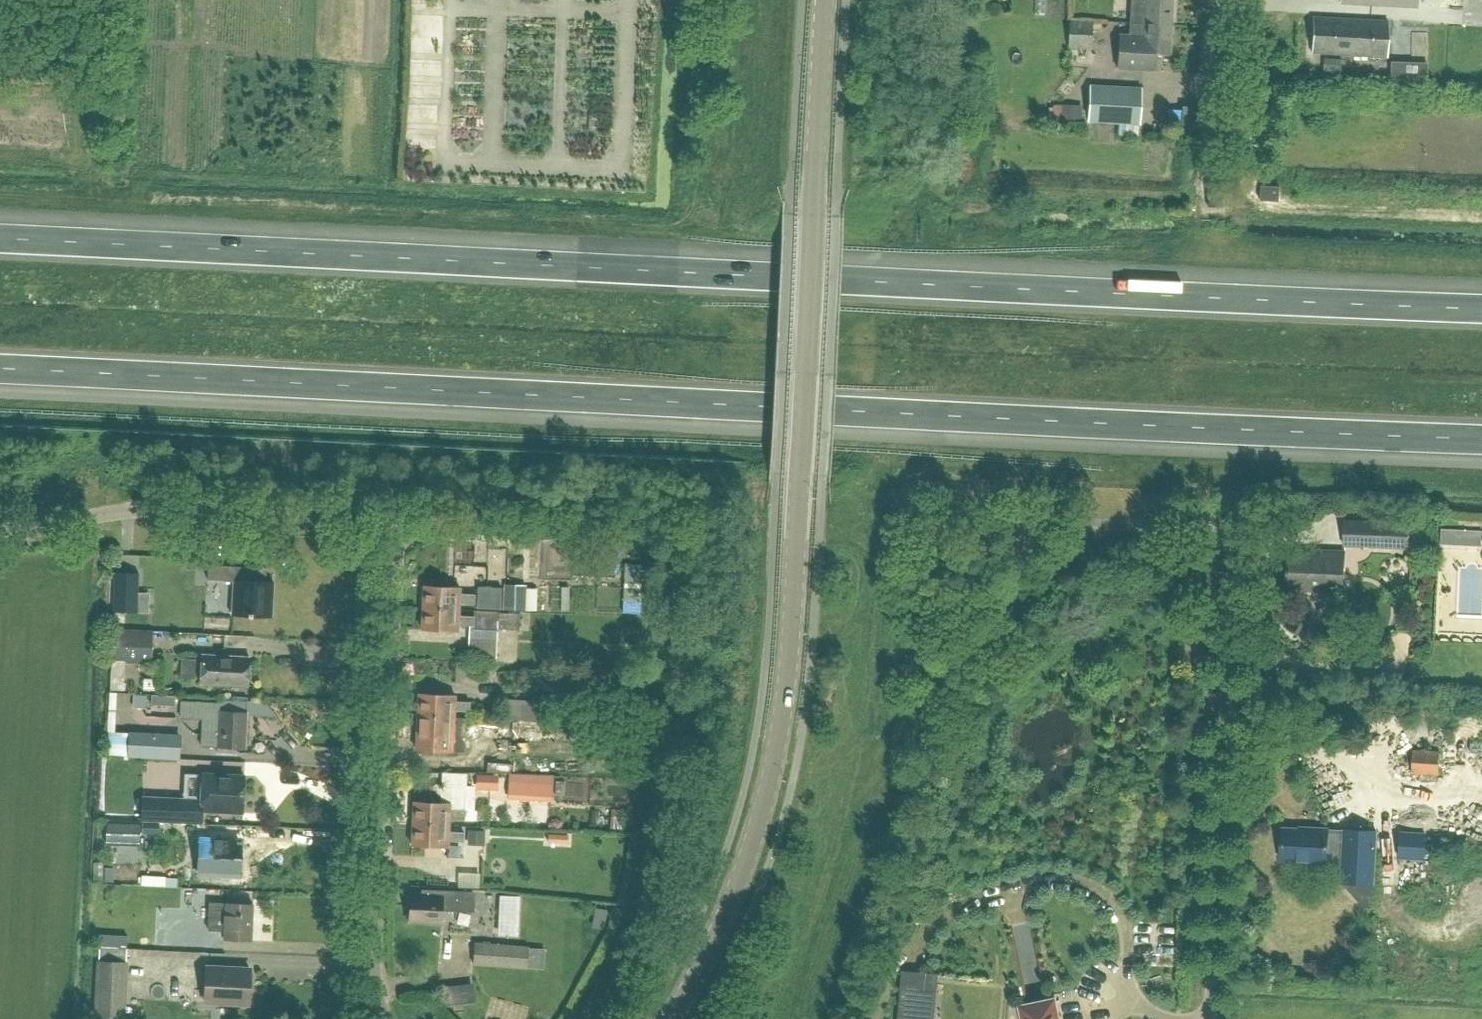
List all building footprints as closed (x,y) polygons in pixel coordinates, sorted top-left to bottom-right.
[(1171,25),(1172,0),(1130,0),(1129,22),(1171,25)] [(1387,21),(1313,17),(1311,53),(1385,57),(1387,21)] [(1068,21),(1067,48),(1092,49),(1093,22),(1068,21)] [(1171,25),(1129,22),(1128,34),(1118,33),(1116,68),(1156,70),(1157,52),(1169,53),(1171,25)] [(1426,55),(1428,33),(1418,32),(1415,54),(1426,55)] [(1139,125),(1141,89),(1089,86),(1087,122),(1139,125)] [(1410,522),(1345,520),(1344,547),(1410,550),(1410,522)] [(1441,534),(1441,546),(1454,547),(1454,534),(1441,534)] [(510,586),(512,543),(493,542),(491,585),(510,586)] [(1287,553),(1287,589),(1323,590),(1323,594),(1343,595),(1344,551),(1316,550),(1316,554),(1287,553)] [(231,615),(271,617),(273,582),(265,581),(253,581),(254,568),(208,565),(207,580),(233,581),(231,615)] [(624,575),(622,595),(635,596),(637,576),(624,575)] [(475,603),(475,594),(460,593),(460,587),(423,585),(422,607),(459,608),(460,603),(475,603)] [(501,608),(502,587),(478,586),(477,607),(501,608)] [(519,602),(520,587),(508,587),(507,601),(519,602)] [(459,615),(459,608),(422,607),(421,629),(458,630),(459,625),(474,626),(474,615),(459,615)] [(468,643),(496,645),(498,611),(473,610),(473,615),(475,615),(474,626),(469,626),(468,643)] [(113,629),(111,653),(151,656),(153,631),(113,629)] [(247,687),(249,657),(201,654),(199,684),(247,687)] [(418,715),(454,717),(455,710),(470,711),(470,701),(455,700),(455,695),(419,693),(418,715)] [(541,693),(539,722),(555,723),(556,693),(541,693)] [(539,720),(540,700),(504,698),(503,719),(539,720)] [(235,753),(235,748),(245,748),(246,712),(247,700),(219,699),(219,711),(214,711),(214,703),(190,702),(181,701),(180,719),(189,719),(202,720),(201,746),(217,747),(217,752),(235,753)] [(454,717),(418,715),(417,737),(453,738),(454,732),(469,733),(469,723),(454,722),(454,717)] [(109,730),(109,752),(127,752),(128,730),(109,730)] [(130,735),(129,758),(178,760),(179,737),(130,735)] [(1413,750),(1412,775),(1439,776),(1440,752),(1413,750)] [(512,755),(486,754),(485,769),(511,770),(512,755)] [(466,788),(466,773),(441,772),(441,787),(466,788)] [(142,797),(141,820),(201,823),(201,811),(242,813),(244,776),(202,773),(201,800),(142,797)] [(498,775),(476,774),(476,788),(497,789),(498,775)] [(413,823),(449,825),(450,819),(474,820),(474,809),(466,809),(466,801),(458,801),(458,809),(450,808),(450,803),(414,801),(413,823)] [(626,809),(611,808),(610,829),(624,830),(626,809)] [(449,825),(413,823),(411,845),(448,847),(449,841),(464,842),(464,831),(449,830),(449,825)] [(1282,828),(1281,860),(1302,861),(1302,863),(1327,864),(1327,863),(1343,863),(1342,883),(1374,884),(1376,831),(1344,829),(1343,850),(1327,849),(1328,829),(1299,827),(1299,829),(1282,828)] [(239,875),(241,840),(235,840),(235,830),(219,829),(219,839),(201,838),(199,874),(239,875)] [(485,830),(469,829),(468,843),(485,843),(485,830)] [(546,833),(527,832),(527,841),(545,842),(546,833)] [(1400,832),(1399,858),(1424,859),(1426,833),(1400,832)] [(567,843),(568,835),(548,833),(547,841),(567,843)] [(1407,865),(1406,876),(1428,879),(1430,868),(1407,865)] [(463,888),(483,888),(484,873),(463,873),(463,888)] [(168,885),(168,874),(144,874),(144,884),(168,885)] [(443,895),(409,893),(408,920),(442,922),(443,895)] [(225,919),(224,938),(251,939),(253,904),(226,903),(226,904),(209,903),(209,918),(225,919)] [(528,945),(475,942),(473,962),(527,965),(528,945)] [(95,1017),(123,1018),(127,948),(99,947),(95,1017)] [(250,968),(223,967),(205,966),(203,1003),(249,1005),(250,968)] [(1021,1007),(1023,1018),(1058,1018),(1054,1000),(1021,1007)]
